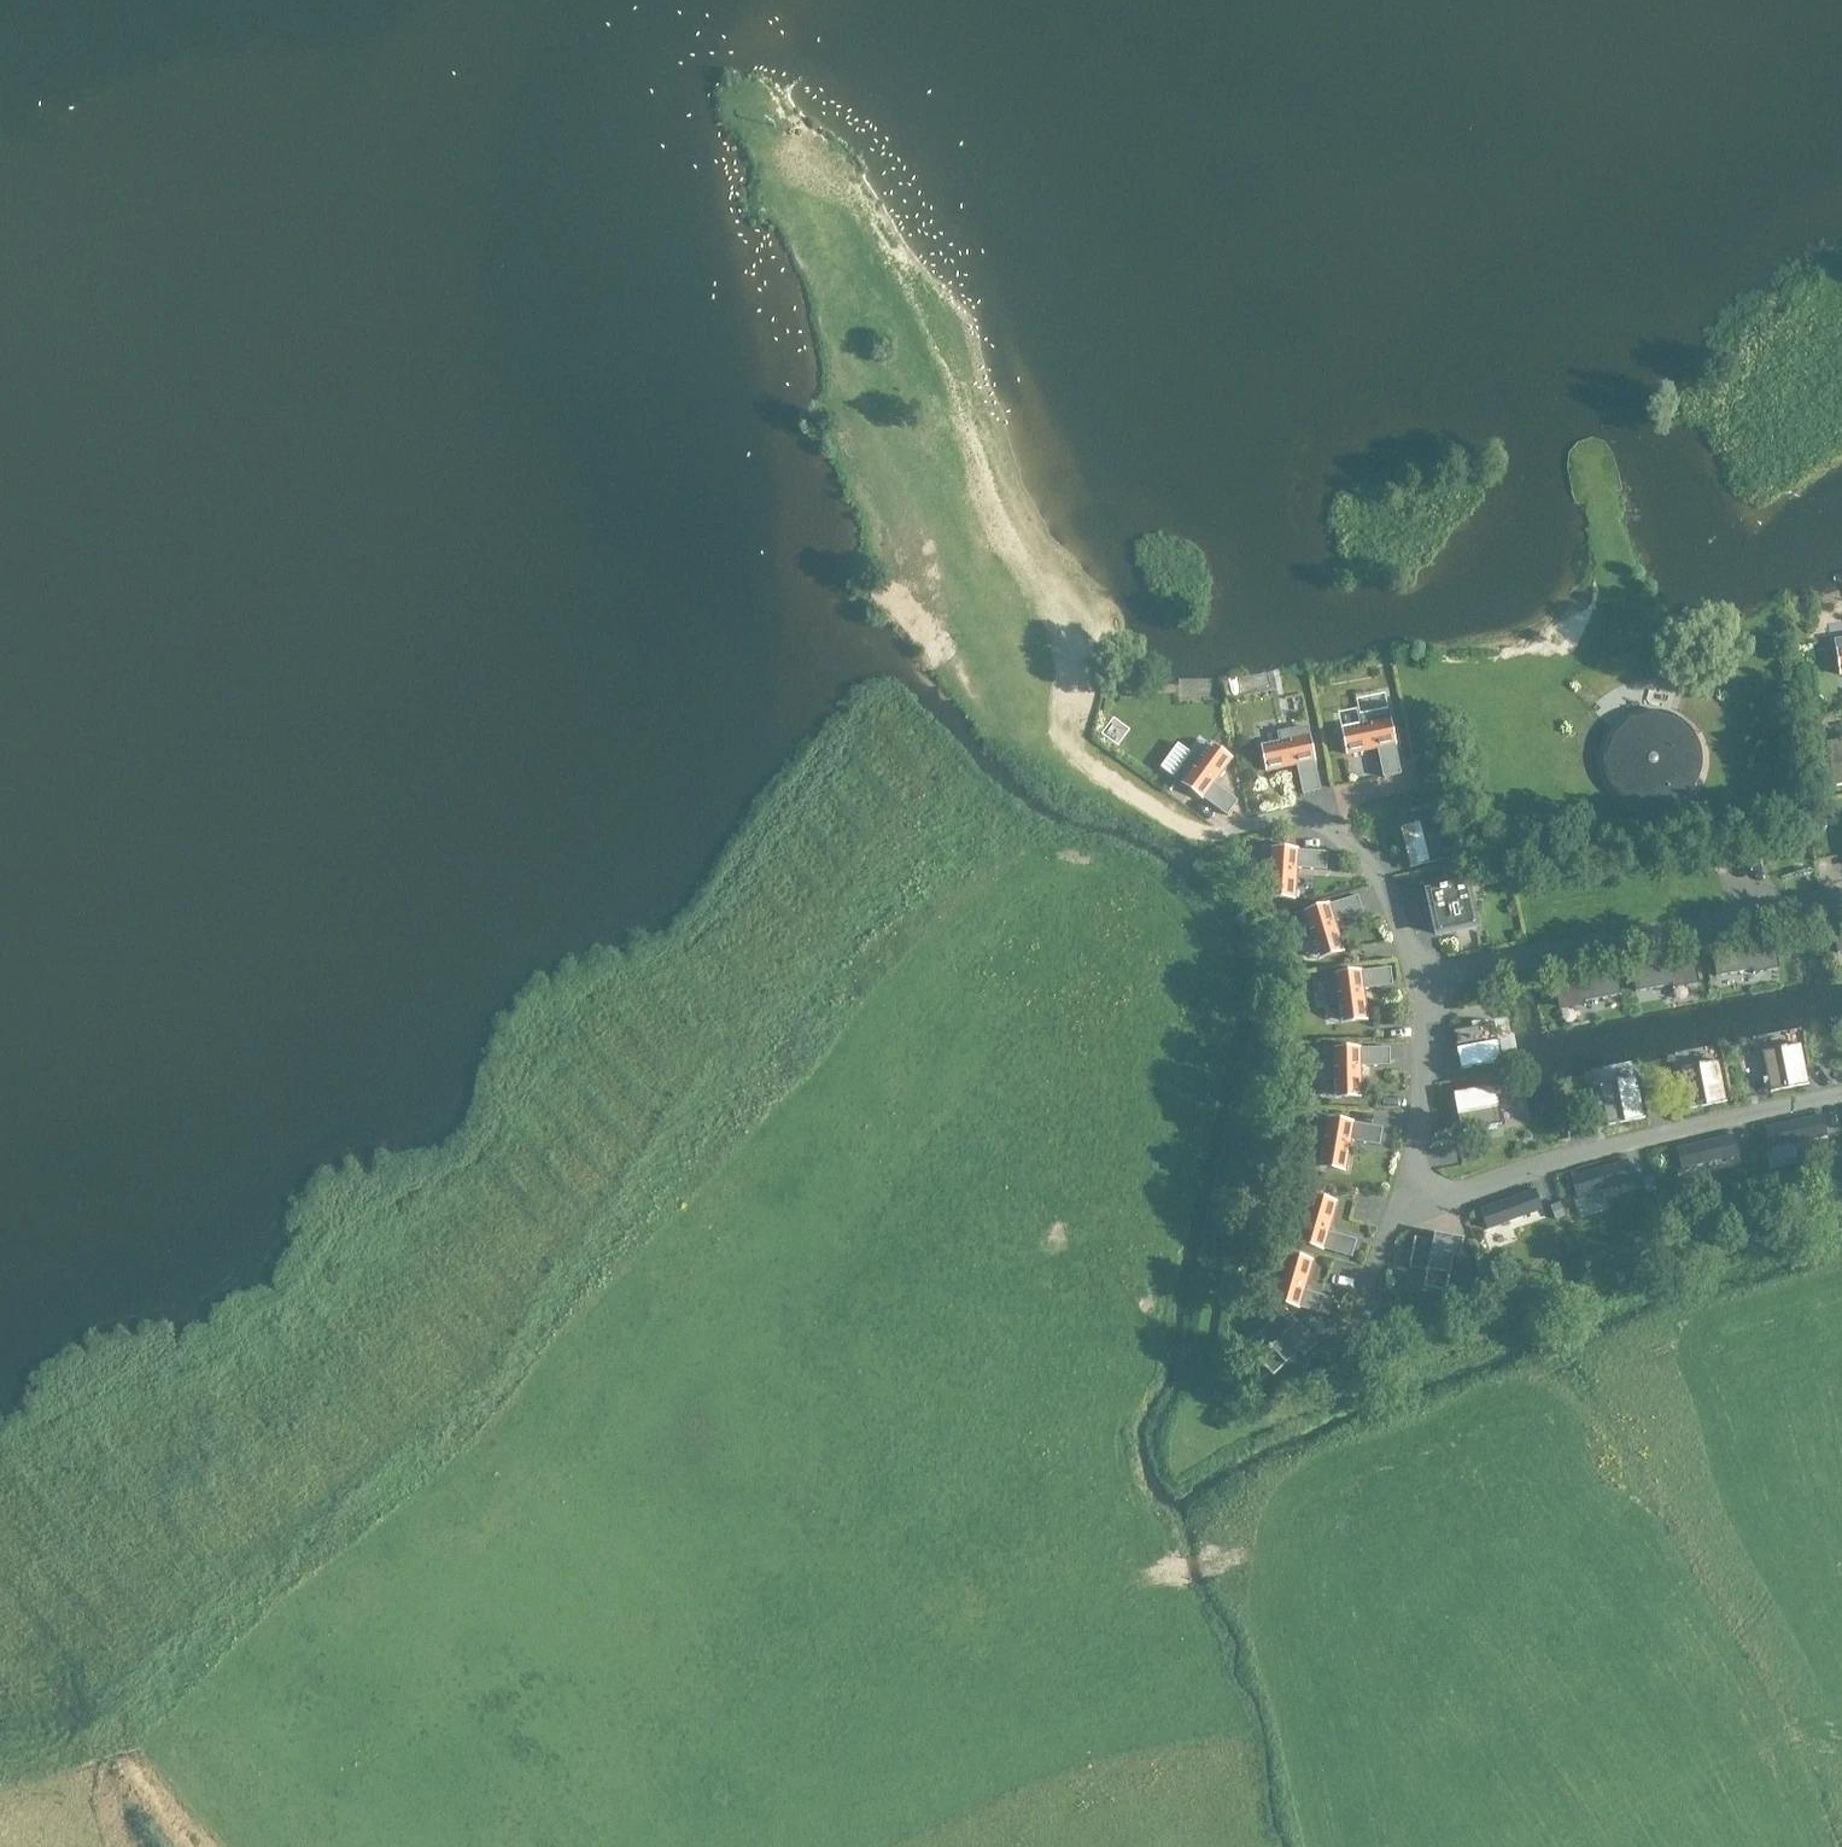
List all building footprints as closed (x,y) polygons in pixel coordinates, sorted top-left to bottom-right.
[(1402,774),(1389,711),(1360,717),(1363,730),(1344,734),(1348,755),(1378,749),(1384,778),(1402,774)] [(1659,712),(1654,712),(1648,713),(1643,714),(1637,715),(1632,718),(1626,721),(1621,726),(1616,731),(1612,736),(1609,742),(1607,749),(1606,755),(1606,762),(1606,768),(1607,774),(1609,780),(1612,784),(1614,789),(1618,793),(1622,797),(1627,801),(1632,804),(1638,807),(1645,809),(1652,810),(1658,810),(1665,809),(1672,807),(1678,804),(1683,800),(1688,797),(1692,792),(1695,788),(1698,783),(1700,778),(1702,773),(1703,767),(1703,761),(1703,754),(1701,748),(1699,741),(1696,735),(1692,730),(1687,725),(1682,721),(1676,717),(1670,715),(1665,713),(1659,712)] [(1308,728),(1279,734),(1282,747),(1263,751),(1267,771),(1297,765),(1303,795),(1321,791),(1308,728)] [(1836,787),(1841,786),(1841,744),(1828,747),(1836,787)] [(1227,816),(1238,801),(1214,784),(1232,759),(1215,747),(1204,762),(1193,754),(1176,778),(1227,816)] [(1437,820),(1401,829),(1410,868),(1447,859),(1437,820)] [(1327,870),(1328,852),(1264,848),(1262,877),(1276,878),(1274,897),(1295,899),(1297,868),(1327,870)] [(1468,884),(1429,893),(1438,936),(1477,927),(1468,884)] [(1344,951),(1335,922),(1364,914),(1358,896),(1297,914),(1305,942),(1318,938),(1324,957),(1344,951)] [(1832,935),(1835,954),(1841,953),(1841,933),(1832,935)] [(1774,947),(1713,958),(1717,977),(1778,965),(1774,947)] [(1694,962),(1633,974),(1637,993),(1698,981),(1694,962)] [(1368,1020),(1364,989),(1394,986),(1391,968),(1327,976),(1331,1004),(1344,1003),(1347,1022),(1368,1020)] [(1618,976),(1557,987),(1561,1006),(1622,994),(1618,976)] [(1494,1024),(1455,1031),(1461,1069),(1501,1062),(1494,1024)] [(1801,1045),(1763,1052),(1770,1091),(1808,1084),(1801,1045)] [(1391,1066),(1390,1048),(1326,1049),(1327,1078),(1340,1078),(1341,1097),(1362,1097),(1361,1067),(1391,1066)] [(1720,1062),(1682,1069),(1688,1108),(1727,1101),(1720,1062)] [(1637,1078),(1599,1085),(1606,1124),(1644,1117),(1637,1078)] [(1493,1086),(1454,1093),(1461,1131),(1500,1124),(1493,1086)] [(1820,1112),(1761,1125),(1765,1144),(1824,1131),(1820,1112)] [(1383,1128),(1319,1117),(1315,1146),(1328,1148),(1325,1167),(1345,1171),(1350,1141),(1380,1146),(1383,1128)] [(1713,1138),(1656,1152),(1661,1173),(1718,1159),(1713,1138)] [(1624,1158),(1567,1174),(1572,1193),(1630,1176),(1624,1158)] [(1533,1187),(1477,1206),(1483,1224),(1539,1205),(1533,1187)] [(1297,1214),(1290,1243),(1351,1257),(1355,1239),(1328,1233),(1335,1203),(1315,1198),(1310,1217),(1297,1214)] [(1464,1239),(1435,1234),(1434,1241),(1415,1238),(1409,1268),(1425,1271),(1425,1273),(1427,1273),(1424,1288),(1447,1292),(1454,1258),(1460,1259),(1464,1239)] [(1273,1270),(1265,1298),(1328,1315),(1332,1298),(1303,1289),(1311,1260),(1291,1255),(1286,1273),(1273,1270)] [(1258,1334),(1269,1346),(1267,1347),(1268,1349),(1257,1359),(1273,1376),(1299,1353),(1303,1357),(1318,1344),(1299,1323),(1293,1328),(1281,1314),(1258,1334)]
